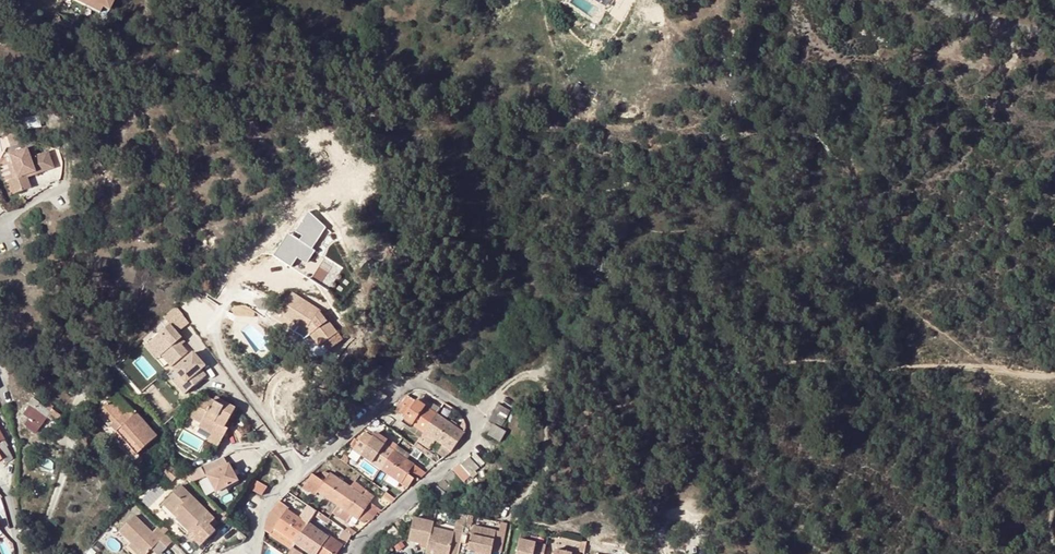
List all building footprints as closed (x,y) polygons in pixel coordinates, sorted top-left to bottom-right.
[(84,6),(72,0),(71,0),(69,4),(82,11),(84,6)] [(84,6),(99,13),(105,16),(112,0),(72,0),(84,6)] [(99,13),(84,6),(82,11),(96,18),(99,13)] [(39,126),(37,116),(21,119),(22,129),(39,126)] [(32,176),(33,179),(52,173),(46,156),(28,161),(25,151),(6,157),(10,168),(14,181),(10,182),(14,196),(28,192),(25,181),(24,178),(32,176)] [(10,197),(14,196),(10,182),(6,183),(10,197)] [(309,245),(324,223),(301,208),(270,255),(284,264),(291,254),(306,264),(315,249),(309,245)] [(292,293),(279,313),(307,331),(310,335),(319,347),(337,333),(320,312),(292,293)] [(185,318),(176,306),(162,318),(169,325),(150,342),(168,363),(184,349),(178,341),(174,337),(178,334),(173,329),(185,318)] [(168,363),(150,342),(145,346),(163,367),(168,363)] [(191,349),(172,366),(189,385),(204,372),(198,366),(195,363),(200,359),(191,349)] [(189,385),(172,366),(165,371),(183,391),(189,385)] [(126,387),(118,394),(137,416),(145,409),(126,387)] [(27,409),(32,412),(27,419),(39,427),(50,410),(55,414),(60,417),(66,410),(62,407),(56,403),(57,401),(53,398),(50,403),(42,398),(43,397),(37,392),(32,399),(33,400),(27,409)] [(374,407),(385,397),(380,392),(369,401),(374,407)] [(137,416),(118,394),(104,407),(121,427),(116,432),(136,455),(155,437),(137,416)] [(439,409),(420,395),(416,400),(436,414),(439,409)] [(208,441),(218,447),(228,429),(225,427),(235,409),(216,398),(213,401),(207,397),(203,404),(199,401),(190,416),(201,423),(199,427),(211,435),(208,441)] [(404,419),(410,424),(416,428),(423,433),(430,423),(437,414),(436,414),(416,400),(415,400),(414,401),(409,398),(408,399),(405,397),(396,411),(404,417),(403,419),(404,419)] [(499,404),(491,420),(502,425),(503,424),(510,409),(499,404)] [(437,414),(430,423),(457,441),(458,442),(465,431),(466,428),(462,425),(459,429),(437,414)] [(423,433),(416,428),(410,424),(404,419),(400,424),(420,437),(423,433)] [(457,441),(430,423),(423,433),(420,437),(419,438),(417,442),(428,450),(434,441),(450,451),(457,441)] [(504,429),(492,423),(487,433),(500,439),(504,429)] [(183,428),(176,438),(197,451),(203,440),(183,428)] [(387,459),(393,451),(396,446),(397,444),(386,437),(385,437),(376,431),(371,438),(364,432),(358,440),(354,437),(349,445),(353,448),(352,450),(380,469),(387,459)] [(7,446),(2,437),(0,433),(0,457),(1,459),(4,463),(11,458),(5,446),(7,446)] [(396,446),(393,451),(406,460),(409,455),(396,446)] [(425,473),(406,460),(393,451),(387,459),(415,478),(417,480),(425,473)] [(222,458),(199,467),(203,478),(205,477),(212,495),(235,485),(227,468),(226,468),(222,458)] [(469,475),(478,468),(469,458),(460,465),(469,475)] [(387,459),(380,469),(408,488),(415,478),(387,459)] [(178,472),(167,461),(159,469),(170,480),(178,472)] [(463,480),(469,475),(460,465),(459,464),(453,470),(463,480)] [(344,495),(350,487),(330,474),(329,475),(323,471),(319,477),(313,474),(303,489),(307,492),(308,490),(315,495),(318,492),(336,506),(344,495)] [(445,477),(453,486),(460,481),(451,471),(445,477)] [(251,478),(246,487),(260,495),(266,487),(251,478)] [(380,510),(369,502),(369,501),(362,496),(365,491),(354,481),(350,487),(344,495),(373,516),(380,510)] [(179,485),(162,501),(177,515),(174,519),(186,531),(184,533),(193,542),(202,533),(200,530),(212,519),(179,485)] [(443,492),(434,485),(429,491),(439,498),(443,492)] [(373,497),(365,491),(362,496),(369,501),(370,501),(373,497)] [(394,499),(385,492),(381,497),(390,503),(394,499)] [(336,506),(331,513),(346,524),(351,516),(356,520),(358,517),(364,521),(367,518),(370,520),(373,516),(344,495),(336,506)] [(159,504),(174,519),(177,515),(162,501),(159,504)] [(308,525),(287,511),(287,510),(278,502),(275,505),(270,512),(302,533),(308,525)] [(224,517),(213,506),(210,510),(220,521),(224,517)] [(331,519),(328,517),(317,509),(314,514),(327,523),(331,519)] [(302,533),(270,512),(266,521),(264,532),(269,535),(274,529),(295,543),(302,533)] [(465,515),(457,513),(452,533),(454,534),(449,553),(457,553),(465,515)] [(139,553),(145,553),(150,549),(157,542),(164,548),(171,542),(156,528),(150,534),(133,517),(118,532),(129,543),(139,553)] [(395,524),(401,529),(405,525),(399,520),(395,524)] [(428,546),(428,548),(449,553),(454,534),(452,533),(431,529),(432,524),(413,520),(408,542),(428,546)] [(505,532),(507,523),(500,522),(498,531),(505,532)] [(328,536),(327,538),(308,525),(302,533),(295,543),(310,553),(329,553),(330,552),(333,553),(336,553),(342,545),(328,536)] [(349,526),(346,530),(352,534),(353,535),(357,532),(349,526)] [(498,531),(472,526),(469,545),(500,551),(505,532),(498,531)] [(348,540),(352,534),(346,530),(345,529),(340,538),(347,541),(348,541),(348,540)] [(157,542),(150,549),(155,553),(159,553),(164,548),(157,542)] [(516,553),(517,553),(543,553),(545,547),(518,542),(516,553)] [(129,543),(125,547),(133,553),(139,553),(129,543)] [(481,552),(480,553),(490,553),(491,551),(500,553),(500,551),(469,545),(468,550),(475,551),(481,552)]
